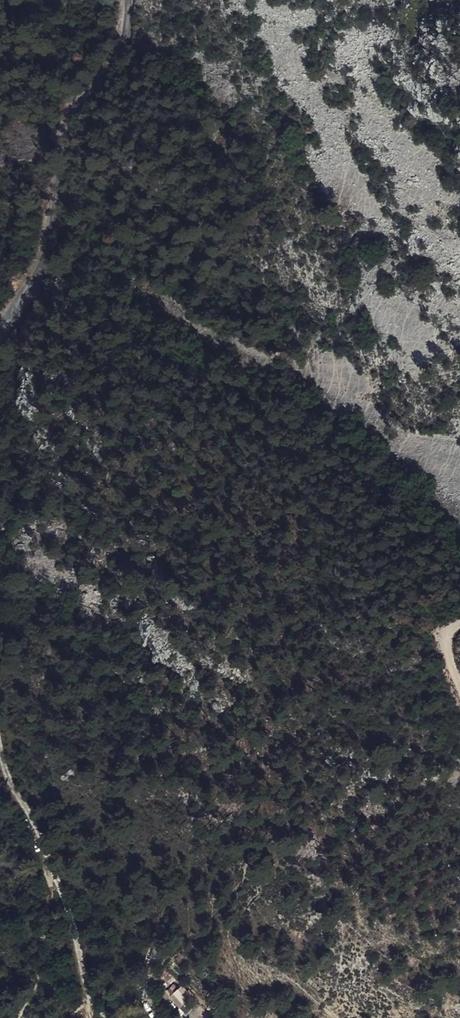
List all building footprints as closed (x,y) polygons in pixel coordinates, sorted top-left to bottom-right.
[(201,990),(191,980),(184,989),(194,998),(201,990)]
